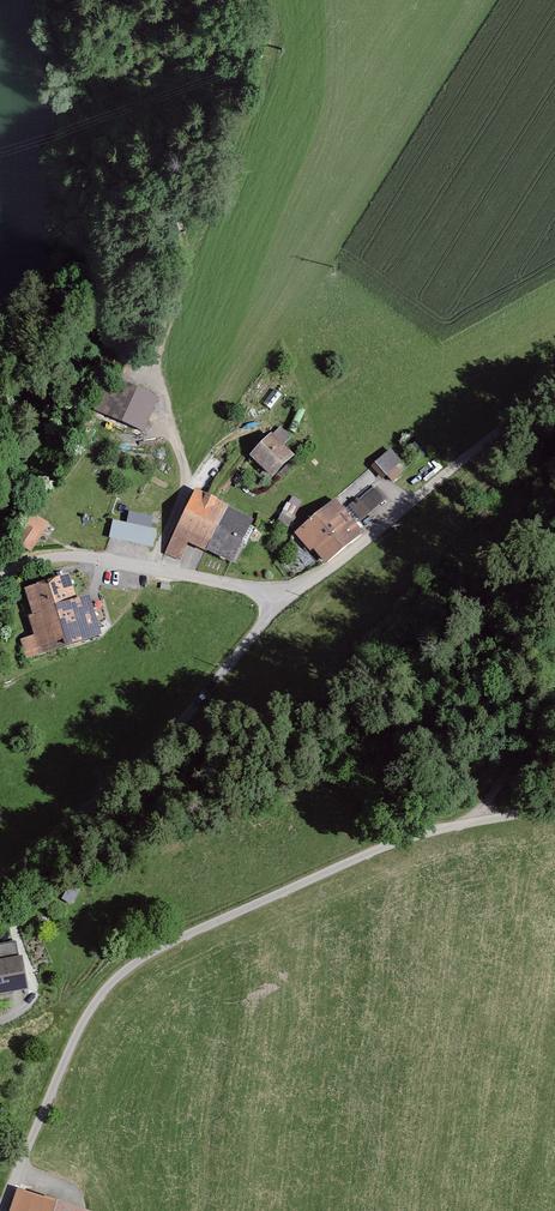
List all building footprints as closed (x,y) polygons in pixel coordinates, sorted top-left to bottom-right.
[(97,407),(144,428),(158,396),(119,379),(115,389),(106,385),(97,407)] [(281,390),(272,402),(286,412),(295,400),(281,390)] [(244,458),(268,480),(297,450),(276,429),(268,438),(265,435),(244,458)] [(392,448),(373,465),(391,484),(409,467),(392,448)] [(380,488),(350,502),(358,519),(388,504),(380,488)] [(231,564),(254,519),(197,491),(166,551),(183,560),(191,543),(231,564)] [(359,531),(333,500),(291,536),(316,566),(359,531)] [(127,522),(114,520),(110,535),(152,545),(155,529),(148,528),(151,516),(129,511),(127,522)] [(17,540),(31,548),(47,522),(33,514),(17,540)] [(77,598),(69,574),(25,588),(33,614),(29,615),(35,633),(23,637),(30,658),(101,635),(88,595),(77,598)] [(11,942),(0,945),(0,995),(22,990),(11,942)] [(13,1187),(5,1210),(84,1210),(13,1187)]
